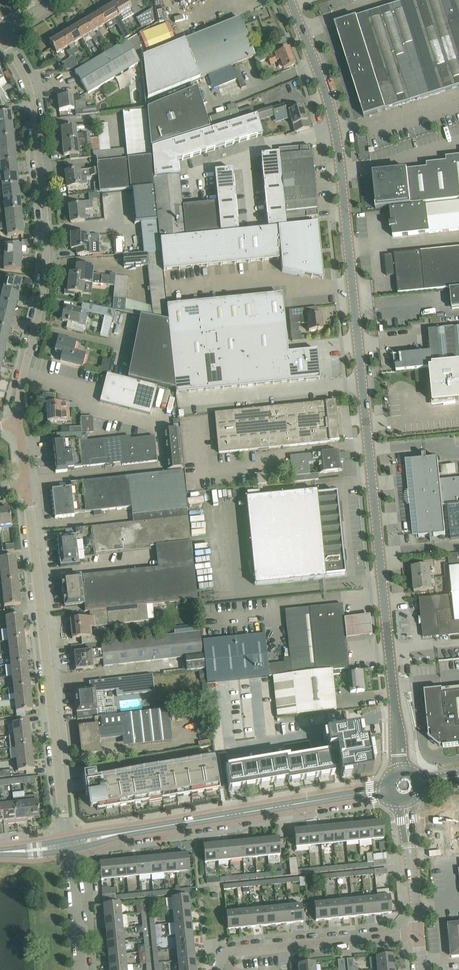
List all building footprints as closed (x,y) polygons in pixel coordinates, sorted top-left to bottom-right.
[(119,16),(122,22),(134,14),(126,0),(120,0),(111,5),(118,17),(119,16)] [(335,24),(365,116),(458,86),(458,0),(412,0),(335,24)] [(99,13),(106,24),(118,17),(111,5),(106,9),(104,6),(97,10),(99,13)] [(154,21),(153,9),(136,18),(142,28),(154,21)] [(106,24),(99,13),(87,20),(93,31),(106,24)] [(255,57),(239,18),(184,40),(185,40),(143,57),(147,100),(200,78),(200,79),(255,57)] [(81,39),(93,31),(87,20),(74,27),(81,39)] [(125,39),(130,36),(123,24),(118,27),(125,39)] [(74,27),(62,35),(68,46),(81,39),(74,27)] [(95,34),(105,50),(99,40),(103,38),(99,32),(95,34)] [(126,41),(93,61),(75,72),(88,94),(142,61),(141,53),(138,34),(127,41),(126,41)] [(94,43),(100,53),(105,50),(95,34),(91,37),(94,43)] [(49,42),(56,54),(68,46),(62,35),(49,42)] [(283,35),(275,39),(277,45),(286,42),(283,35)] [(70,49),(74,55),(78,53),(75,46),(70,49)] [(295,65),(289,48),(275,54),(273,50),(254,57),(256,63),(268,59),(270,64),(279,60),(283,70),(295,65)] [(68,56),(60,61),(65,69),(72,68),(78,64),(73,55),(74,55),(70,49),(66,52),(68,56)] [(238,66),(233,68),(241,89),(246,86),(238,66)] [(211,77),(206,79),(212,93),(237,83),(231,67),(211,75),(211,77)] [(5,105),(5,104),(10,101),(6,93),(5,94),(1,87),(0,88),(0,97),(5,105)] [(237,111),(237,108),(209,117),(210,119),(207,120),(197,88),(147,109),(151,147),(210,128),(150,148),(172,141),(256,114),(255,114),(252,106),(237,111)] [(67,96),(57,97),(59,111),(75,110),(76,116),(86,115),(99,113),(99,107),(86,108),(85,101),(79,102),(73,102),(73,96),(67,96)] [(295,133),(310,128),(303,107),(286,112),(284,105),(256,114),(256,115),(262,134),(258,119),(273,114),(274,116),(280,114),(282,119),(290,119),(295,133)] [(127,159),(151,157),(146,109),(122,112),(126,148),(127,159)] [(1,113),(0,113),(0,126),(12,125),(11,112),(1,113)] [(256,115),(151,148),(154,178),(179,176),(177,161),(262,134),(256,115)] [(111,150),(108,123),(97,124),(100,151),(111,150)] [(0,126),(0,138),(13,137),(12,125),(0,126)] [(62,142),(91,139),(90,134),(83,134),(83,133),(76,134),(76,126),(61,128),(62,142)] [(15,149),(13,137),(0,138),(0,150),(15,149)] [(62,142),(64,156),(70,155),(70,160),(79,159),(78,154),(80,154),(80,147),(84,146),(84,144),(91,143),(91,139),(62,142)] [(299,147),(279,149),(279,153),(286,220),(306,218),(317,217),(312,167),(315,167),(314,162),(312,162),(311,146),(299,148),(299,147)] [(126,148),(111,150),(100,151),(93,152),(94,163),(96,162),(127,159),(126,148)] [(0,150),(0,163),(16,161),(15,149),(0,150)] [(279,153),(261,155),(268,227),(286,226),(286,220),(279,153)] [(97,169),(98,176),(100,192),(140,188),(140,189),(154,187),(151,157),(127,159),(96,162),(97,169)] [(411,205),(458,200),(458,157),(446,158),(447,162),(427,164),(427,168),(408,171),(407,170),(372,173),(376,209),(411,205)] [(0,169),(0,175),(1,175),(17,173),(16,161),(0,163),(0,168),(0,169)] [(65,174),(63,174),(64,186),(66,186),(67,188),(77,187),(81,186),(86,185),(87,185),(87,179),(92,178),(91,176),(98,176),(97,169),(84,171),(75,172),(65,173),(65,174)] [(232,170),(214,171),(220,232),(238,230),(232,170)] [(18,185),(17,173),(1,175),(2,187),(18,185)] [(179,176),(154,178),(160,236),(160,238),(185,236),(220,232),(216,202),(182,205),(179,176)] [(18,185),(2,187),(3,199),(0,199),(0,200),(20,198),(18,185)] [(140,189),(131,189),(132,198),(134,217),(135,222),(135,224),(141,223),(157,221),(154,187),(140,189)] [(5,211),(21,210),(20,198),(0,200),(0,212),(5,211)] [(92,201),(74,203),(74,206),(69,206),(70,223),(85,221),(84,210),(93,209),(92,201)] [(400,209),(390,210),(393,237),(430,233),(430,234),(458,230),(458,202),(400,209)] [(22,222),(21,210),(5,211),(6,224),(22,222)] [(160,252),(157,221),(141,223),(143,253),(160,252)] [(6,229),(7,236),(24,234),(22,222),(6,224),(0,224),(0,230),(6,229)] [(318,224),(276,228),(279,258),(281,258),(282,272),(304,276),(304,274),(320,277),(317,254),(320,254),(319,249),(317,249),(315,226),(318,226),(318,224)] [(279,258),(276,228),(261,230),(264,259),(277,258),(277,260),(279,260),(279,258)] [(264,259),(261,230),(247,231),(250,261),(264,259)] [(250,261),(247,231),(232,232),(235,262),(250,261)] [(235,262),(232,232),(218,234),(221,264),(235,262)] [(221,264),(218,234),(203,235),(206,265),(221,264)] [(99,235),(71,236),(71,250),(76,250),(76,255),(99,254),(99,235)] [(206,265),(203,235),(189,237),(192,267),(206,265)] [(192,267),(189,237),(174,238),(177,268),(192,267)] [(177,268),(174,238),(160,240),(163,271),(165,271),(165,269),(177,268)] [(4,257),(21,258),(21,245),(5,245),(5,244),(0,244),(0,257),(4,257)] [(450,289),(458,288),(458,248),(394,254),(394,255),(385,256),(387,276),(396,275),(398,294),(450,289)] [(110,276),(109,286),(114,286),(113,307),(112,310),(114,310),(134,314),(141,316),(168,321),(160,252),(143,253),(123,254),(124,267),(147,265),(152,306),(126,299),(128,278),(115,276),(116,274),(110,273),(110,276)] [(20,270),(21,258),(4,257),(4,270),(20,270)] [(100,285),(101,285),(102,275),(93,274),(94,267),(77,265),(76,274),(70,273),(69,283),(65,282),(64,294),(74,296),(74,293),(82,294),(84,283),(100,285)] [(12,279),(1,277),(0,277),(0,289),(3,290),(19,294),(23,279),(13,276),(12,279)] [(450,289),(452,309),(458,308),(458,288),(450,289)] [(19,294),(3,290),(0,289),(0,295),(1,295),(0,301),(0,302),(16,306),(19,294)] [(280,297),(268,298),(271,328),(285,326),(283,301),(281,301),(281,297),(280,297)] [(271,328),(268,298),(253,299),(256,329),(271,328)] [(256,329),(253,299),(239,301),(242,331),(256,329)] [(242,331),(239,301),(225,302),(228,332),(242,331)] [(16,306),(0,302),(0,315),(13,318),(16,306)] [(228,332),(225,302),(210,304),(213,333),(228,332)] [(81,311),(75,310),(65,307),(64,313),(61,313),(60,320),(62,320),(62,321),(68,322),(67,329),(84,332),(85,326),(87,316),(88,313),(112,318),(114,310),(112,310),(106,308),(106,305),(102,305),(101,307),(82,303),(81,311)] [(213,333),(210,304),(196,305),(199,335),(213,333)] [(199,335),(196,305),(181,306),(184,336),(199,335)] [(184,336),(181,306),(169,308),(169,306),(167,306),(168,322),(170,338),(184,336)] [(295,324),(302,323),(302,324),(308,323),(309,331),(317,331),(319,331),(319,330),(323,330),(321,315),(318,315),(305,316),(304,308),(289,310),(290,324),(295,324)] [(10,330),(13,318),(0,315),(0,327),(10,330)] [(141,316),(128,380),(175,390),(170,338),(168,321),(141,316)] [(184,336),(170,338),(175,390),(176,394),(178,394),(178,392),(317,378),(315,352),(317,352),(317,350),(288,353),(285,327),(285,326),(271,328),(256,329),(242,331),(228,332),(213,333),(199,335),(184,336)] [(7,342),(10,330),(0,327),(0,340),(7,342)] [(432,368),(445,367),(445,364),(458,363),(458,327),(429,330),(431,353),(395,356),(396,372),(432,368)] [(55,351),(62,353),(60,361),(83,367),(86,354),(74,352),(77,342),(58,337),(55,351)] [(445,364),(445,367),(431,369),(433,389),(431,389),(432,393),(433,393),(434,403),(443,402),(443,405),(456,403),(455,401),(458,401),(458,363),(445,364)] [(157,389),(125,382),(110,378),(104,402),(119,406),(151,414),(157,389)] [(47,421),(57,421),(69,420),(68,403),(55,403),(54,395),(49,393),(46,393),(47,421)] [(214,413),(218,454),(330,442),(339,441),(335,401),(214,413)] [(81,432),(86,431),(94,430),(92,414),(80,415),(81,425),(81,432)] [(180,429),(163,431),(167,470),(184,468),(180,429)] [(157,461),(154,436),(130,439),(130,434),(87,439),(86,431),(81,432),(70,432),(56,434),(57,441),(52,442),(55,473),(67,472),(67,469),(122,463),(122,465),(157,461)] [(312,454),(290,456),(292,476),(291,476),(292,482),(319,480),(318,473),(309,474),(308,463),(319,462),(321,473),(342,471),(341,459),(338,460),(337,451),(312,454)] [(408,495),(409,501),(415,501),(419,538),(430,537),(430,541),(435,541),(434,536),(445,535),(443,506),(447,506),(451,540),(458,539),(458,478),(440,480),(438,459),(427,460),(426,455),(422,455),(422,460),(411,461),(414,494),(408,495)] [(183,470),(70,483),(71,488),(74,514),(93,511),(131,507),(133,522),(188,516),(183,470)] [(256,475),(257,485),(267,484),(266,474),(256,475)] [(71,488),(52,490),(55,519),(74,516),(74,514),(71,488)] [(325,576),(344,574),(343,563),(347,563),(346,560),(343,560),(338,514),(342,513),(340,502),(337,503),(336,493),(317,495),(317,491),(246,499),(255,586),(325,579),(325,576)] [(11,523),(10,509),(0,510),(0,526),(11,525),(11,523)] [(75,536),(57,538),(59,552),(60,567),(70,566),(79,565),(78,554),(94,553),(161,545),(191,542),(190,538),(188,516),(133,522),(85,528),(75,529),(75,536)] [(71,577),(62,578),(65,607),(84,605),(85,612),(89,611),(147,606),(153,605),(185,601),(186,606),(194,605),(193,600),(198,600),(194,560),(192,542),(191,542),(161,545),(163,564),(164,567),(71,577)] [(448,554),(448,564),(449,563),(449,567),(458,566),(458,553),(448,554)] [(15,557),(0,558),(0,567),(0,570),(16,569),(15,557)] [(431,578),(430,566),(412,567),(413,580),(431,578)] [(451,588),(452,595),(419,598),(423,638),(458,634),(458,566),(449,567),(450,576),(451,588)] [(18,581),(16,569),(0,570),(2,582),(18,581)] [(413,580),(414,592),(432,590),(431,578),(413,580)] [(3,594),(19,593),(18,581),(2,582),(3,594)] [(19,593),(3,594),(4,606),(20,604),(19,593)] [(265,634),(202,640),(205,669),(206,680),(207,683),(272,676),(276,716),(326,711),(336,710),(332,675),(340,674),(339,670),(349,669),(346,639),(344,618),(342,604),(332,605),(285,610),(287,627),(288,631),(290,659),(283,659),(284,663),(268,665),(266,648),(265,634)] [(90,619),(70,621),(72,639),(81,638),(82,638),(91,637),(90,628),(148,621),(148,617),(147,606),(89,611),(90,619)] [(7,629),(23,627),(22,615),(6,617),(7,629)] [(357,616),(344,618),(346,639),(359,637),(374,635),(371,615),(357,616)] [(177,634),(101,643),(102,649),(103,659),(104,666),(185,657),(186,666),(172,667),(172,670),(142,673),(143,676),(147,676),(204,669),(202,655),(199,624),(176,627),(177,634)] [(23,627),(7,629),(8,641),(24,639),(23,627)] [(24,639),(8,641),(10,653),(25,651),(24,639)] [(102,649),(96,650),(96,643),(85,644),(86,651),(74,653),(76,670),(94,668),(93,661),(103,659),(102,649)] [(25,651),(10,653),(11,665),(27,663),(25,651)] [(12,676),(28,675),(27,663),(11,665),(12,676)] [(350,693),(356,692),(356,693),(358,692),(364,691),(362,671),(348,673),(350,693)] [(28,675),(12,676),(13,682),(14,688),(29,686),(28,675)] [(94,689),(74,691),(75,702),(96,699),(95,692),(116,690),(117,696),(148,692),(147,676),(143,676),(93,682),(94,689)] [(15,700),(31,698),(29,686),(14,688),(8,689),(9,695),(0,696),(0,701),(15,700)] [(458,745),(458,692),(444,694),(443,689),(424,691),(429,739),(440,747),(458,745)] [(16,706),(16,712),(25,711),(32,710),(31,698),(15,700),(15,701),(11,701),(0,702),(0,708),(16,706)] [(77,713),(87,712),(97,710),(96,699),(75,702),(77,713)] [(123,737),(124,746),(172,741),(168,709),(94,718),(95,725),(97,725),(99,739),(123,737)] [(19,723),(13,724),(14,735),(30,733),(28,722),(19,723)] [(95,725),(79,727),(82,756),(101,754),(99,739),(97,725),(95,725)] [(286,760),(225,770),(229,790),(288,780),(288,782),(334,775),(332,764),(338,763),(340,777),(372,771),(368,741),(361,742),(358,728),(326,733),(328,747),(329,747),(331,755),(287,762),(286,760)] [(10,748),(31,745),(30,733),(14,735),(9,736),(10,748)] [(31,745),(10,748),(15,747),(17,759),(32,757),(31,745)] [(32,757),(17,759),(18,771),(34,770),(32,757)] [(94,771),(82,773),(86,796),(88,796),(90,807),(104,804),(105,808),(113,807),(113,803),(119,802),(119,806),(128,805),(127,801),(133,800),(133,804),(142,802),(141,798),(147,797),(148,801),(150,801),(149,800),(148,797),(161,795),(162,798),(161,798),(161,799),(163,799),(163,795),(168,794),(169,798),(177,796),(177,792),(183,791),(183,795),(192,794),(191,790),(197,789),(197,793),(206,792),(205,787),(211,787),(212,791),(220,789),(215,757),(213,757),(213,758),(214,758),(214,761),(96,781),(94,771)] [(25,796),(27,819),(39,817),(37,795),(25,796)] [(16,823),(23,822),(23,819),(27,819),(25,796),(25,798),(13,799),(14,804),(16,823)] [(8,824),(16,823),(14,804),(7,804),(6,798),(1,798),(4,821),(8,821),(8,824)] [(384,838),(382,821),(370,823),(371,840),(384,838)] [(359,841),(371,840),(370,823),(357,824),(359,841)] [(344,825),(346,842),(359,841),(357,824),(344,825)] [(344,825),(332,826),(333,843),(346,842),(344,825)] [(321,845),(333,843),(332,826),(319,828),(321,845)] [(321,845),(319,828),(306,829),(308,846),(321,845)] [(295,847),(308,846),(306,829),(294,830),(295,847)] [(279,838),(266,839),(268,856),(269,864),(280,863),(279,855),(281,855),(280,848),(279,838)] [(268,856),(266,839),(254,840),(255,857),(268,856)] [(255,857),(254,840),(241,842),(243,859),(255,857)] [(243,859),(241,842),(228,843),(230,860),(243,859)] [(217,861),(230,860),(228,843),(216,844),(217,861)] [(203,846),(205,862),(217,861),(216,844),(203,846)] [(361,863),(361,868),(374,867),(373,861),(373,855),(373,853),(369,853),(369,854),(367,855),(368,863),(361,863)] [(189,871),(188,854),(175,855),(177,872),(189,871)] [(177,872),(175,855),(162,857),(164,873),(177,872)] [(151,875),(164,873),(162,857),(150,858),(151,875)] [(139,876),(151,875),(150,858),(137,859),(139,876)] [(311,873),(310,868),(298,870),(297,858),(289,859),(290,870),(290,875),(298,874),(311,873)] [(126,877),(139,876),(137,859),(124,860),(126,877)] [(112,862),(113,879),(126,877),(124,860),(112,862)] [(113,879),(112,862),(99,863),(101,880),(113,879)] [(114,888),(110,888),(110,887),(102,888),(103,902),(116,900),(114,888)] [(128,894),(115,895),(115,888),(114,888),(116,900),(128,899),(128,894)] [(190,909),(188,896),(172,898),(173,910),(190,909)] [(391,913),(390,896),(377,897),(379,914),(391,913)] [(379,914),(377,897),(364,899),(366,915),(379,914)] [(353,917),(366,915),(364,899),(352,900),(353,917)] [(353,917),(352,900),(339,901),(341,918),(353,917)] [(341,918),(339,901),(326,902),(328,919),(341,918)] [(328,919),(326,902),(314,904),(315,921),(328,919)] [(122,916),(120,903),(103,905),(105,917),(122,916)] [(303,922),(302,912),(302,905),(289,906),(291,923),(303,922)] [(291,923),(289,906),(276,907),(278,924),(291,923)] [(264,909),(265,926),(278,924),(276,907),(264,909)] [(190,909),(173,910),(174,923),(191,921),(190,909)] [(253,927),(265,926),(264,909),(251,910),(253,927)] [(253,927),(251,910),(238,911),(240,928),(253,927)] [(240,928),(238,911),(226,912),(228,929),(240,928)] [(123,928),(122,916),(105,917),(106,930),(123,928)] [(192,934),(191,921),(174,923),(175,936),(192,934)] [(449,925),(452,957),(458,956),(458,924),(449,925)] [(123,928),(106,930),(107,943),(124,941),(123,928)] [(194,947),(192,934),(175,936),(177,948),(194,947)] [(124,941),(107,943),(108,955),(125,954),(124,941)] [(194,947),(177,948),(178,961),(195,959),(194,947)] [(127,966),(125,954),(108,955),(110,968),(127,966)] [(394,967),(393,955),(376,956),(377,969),(394,967)] [(195,959),(178,961),(179,969),(196,969),(195,959)]
